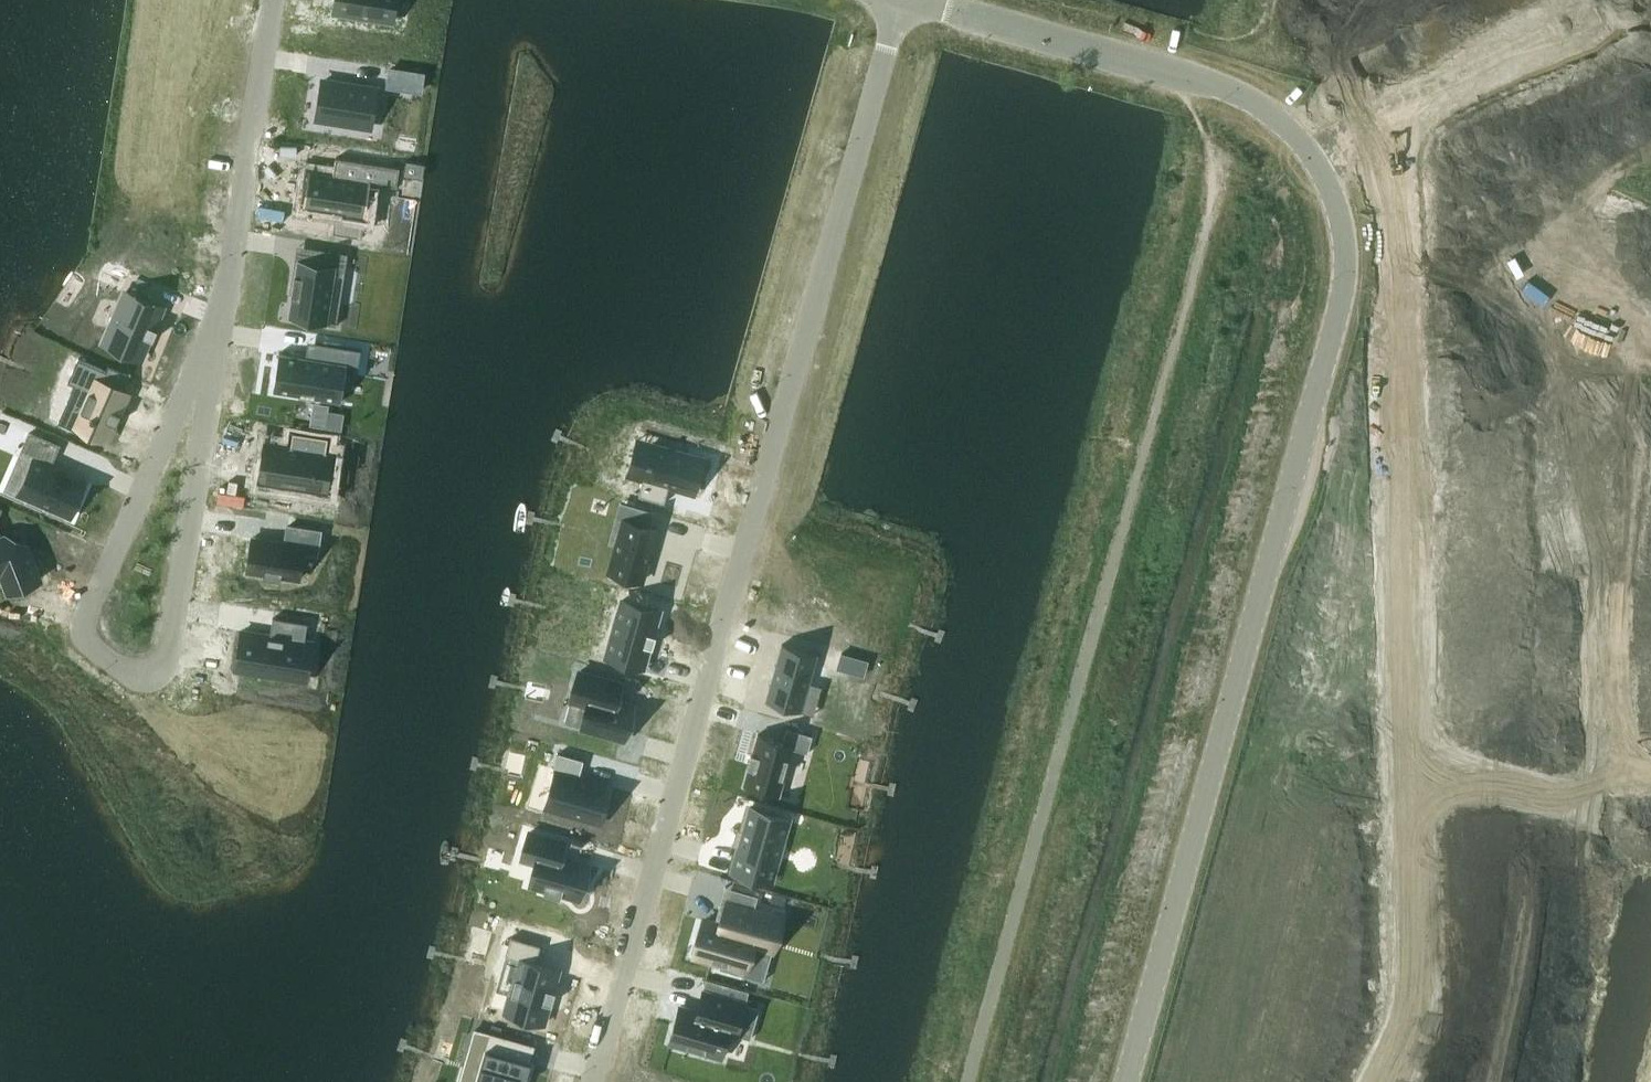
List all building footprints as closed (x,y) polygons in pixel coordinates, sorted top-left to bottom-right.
[(334,10),(394,19),(397,0),(336,0),(334,10)] [(420,90),(423,73),(391,68),(389,85),(420,90)] [(323,80),(317,118),(371,126),(377,88),(323,80)] [(309,170),(305,199),(337,204),(333,232),(362,237),(371,182),(397,186),(400,167),(344,158),(341,175),(309,170)] [(298,258),(289,317),(337,325),(341,301),(332,299),(337,264),(298,258)] [(128,290),(104,343),(140,359),(164,306),(128,290)] [(281,354),(275,391),(340,401),(346,364),(359,366),(362,349),(317,342),(314,359),(281,354)] [(78,358),(68,382),(90,391),(83,407),(82,406),(79,413),(80,413),(74,429),(98,439),(100,435),(108,438),(115,423),(117,424),(122,413),(120,412),(128,393),(104,383),(109,371),(78,358)] [(34,459),(18,494),(72,517),(87,481),(51,465),(60,444),(30,432),(21,453),(34,459)] [(267,442),(261,481),(315,490),(318,473),(327,475),(330,452),(326,452),(328,437),(294,432),(291,446),(267,442)] [(653,444),(644,478),(694,492),(704,458),(653,444)] [(625,518),(610,571),(642,581),(657,527),(625,518)] [(252,537),(247,570),(265,572),(264,576),(282,578),(282,575),(300,578),(304,552),(317,554),(321,530),(288,525),(285,542),(252,537)] [(0,537),(0,573),(4,571),(6,575),(12,572),(18,588),(40,579),(26,544),(5,535),(0,537)] [(803,572),(793,607),(816,613),(811,631),(846,641),(853,615),(844,612),(851,586),(837,582),(838,578),(821,573),(819,577),(803,572)] [(624,598),(607,657),(643,667),(659,608),(624,598)] [(242,630),(236,669),(296,678),(302,642),(305,642),(308,622),(273,617),(271,634),(242,630)] [(782,643),(766,701),(801,711),(817,653),(782,643)] [(575,672),(567,698),(582,702),(576,724),(590,728),(589,732),(606,737),(607,733),(625,738),(634,705),(617,700),(605,697),(610,682),(575,672)] [(751,767),(746,785),(777,794),(791,747),(808,752),(813,735),(787,727),(783,740),(761,734),(755,753),(752,752),(748,766),(751,767)] [(556,768),(545,806),(601,822),(612,784),(580,775),(584,759),(558,752),(554,768),(556,768)] [(739,847),(732,870),(773,881),(790,818),(750,806),(743,829),(739,828),(734,845),(739,847)] [(537,861),(531,883),(545,887),(544,891),(561,896),(562,892),(580,897),(589,864),(560,856),(565,841),(530,831),(522,857),(537,861)] [(704,920),(695,954),(722,962),(720,968),(722,968),(723,967),(744,973),(763,978),(762,980),(764,980),(773,948),(782,916),(753,908),(757,895),(732,888),(721,924),(704,920)] [(521,959),(506,1012),(544,1023),(560,968),(536,961),(541,944),(511,936),(506,955),(521,959)] [(707,978),(703,990),(726,997),(729,985),(707,978)] [(680,1006),(670,1041),(722,1055),(729,1032),(751,1038),(760,1006),(703,990),(697,1011),(680,1006)] [(467,1067),(481,1071),(478,1081),(519,1081),(521,1081),(524,1081),(535,1044),(478,1028),(467,1067)]
